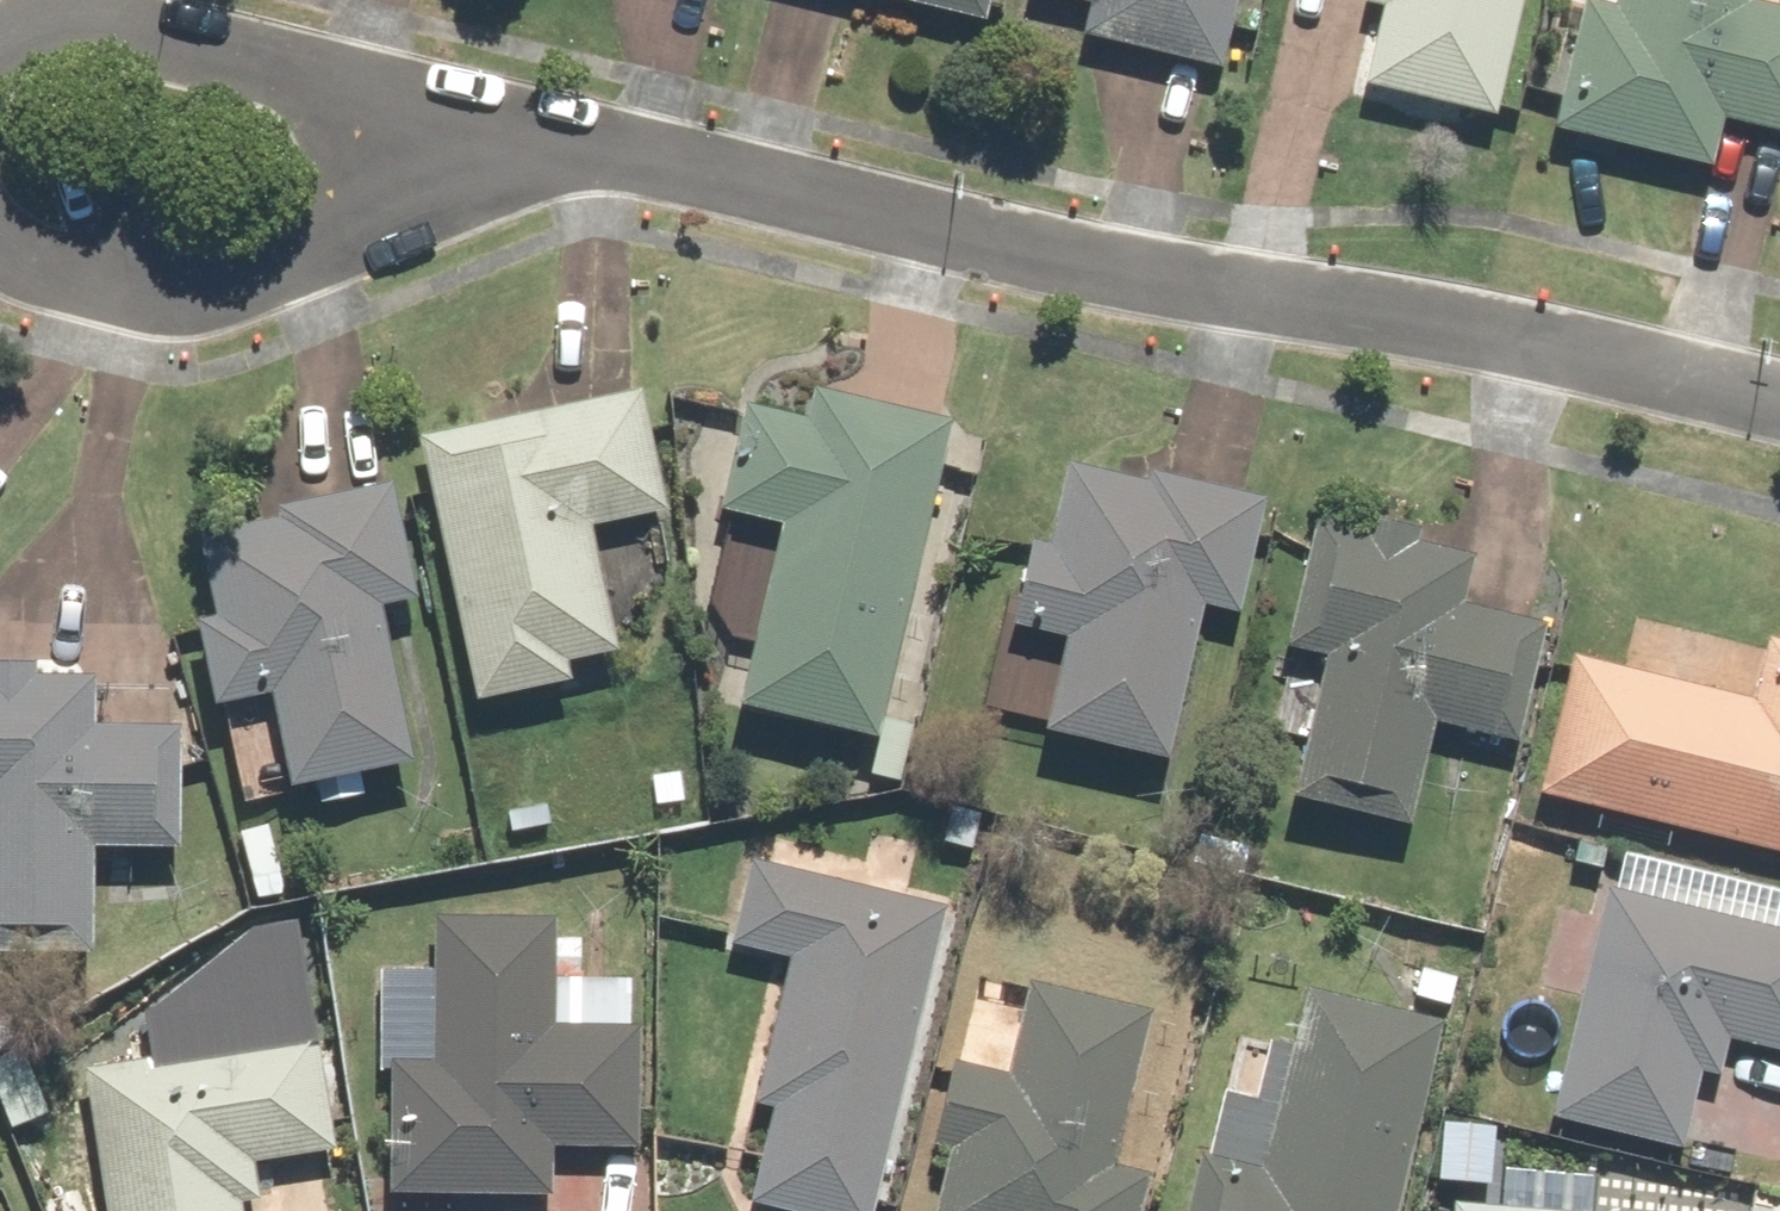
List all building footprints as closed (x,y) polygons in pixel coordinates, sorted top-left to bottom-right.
[(971,30),(978,0),(852,0),(971,30)] [(1020,31),(1212,77),(1230,0),(1028,0),(1020,31)] [(1352,8),(1376,14),(1355,95),(1479,127),(1511,0),(1354,0),(1352,8)] [(1543,144),(1695,178),(1706,128),(1779,145),(1779,15),(1735,5),(1736,0),(1548,0),(1548,4),(1574,10),(1543,144)] [(942,426),(812,390),(798,440),(736,423),(709,520),(771,538),(722,711),(852,747),(942,426)] [(613,660),(586,522),(655,509),(634,397),(408,441),(460,710),(561,690),(557,671),(613,660)] [(962,716),(1142,763),(1179,618),(1225,630),(1258,502),(1060,451),(1012,638),(984,631),(962,716)] [(279,798),(399,774),(368,615),(412,606),(392,503),(189,542),(208,642),(181,648),(196,726),(262,713),(279,798)] [(1278,805),(1409,836),(1432,739),(1516,759),(1543,642),(1454,621),(1467,563),(1304,525),(1253,740),(1291,749),(1278,805)] [(1637,617),(1622,679),(1558,664),(1525,800),(1779,861),(1779,651),(1637,617)] [(75,961),(79,849),(166,851),(170,736),(82,733),(84,676),(0,674),(0,959),(75,961)] [(705,855),(683,944),(775,967),(716,1206),(737,1210),(868,1210),(941,913),(705,855)] [(1554,1126),(1676,1151),(1690,1083),(1713,1088),(1722,1046),(1779,1058),(1779,941),(1599,903),(1597,915),(1563,908),(1547,988),(1580,995),(1554,1126)] [(548,1153),(631,1157),(639,1032),(620,1031),(623,982),(565,979),(568,927),(433,919),(429,995),(378,992),(367,1195),(545,1205),(548,1153)] [(1297,977),(1278,1053),(1219,1038),(1176,1210),(1391,1210),(1440,1012),(1297,977)] [(1141,1179),(1105,1169),(1144,1018),(1023,987),(998,1079),(941,1064),(915,1165),(941,1172),(931,1210),(1133,1210),(1141,1179)] [(310,996),(146,1015),(152,1070),(73,1079),(85,1181),(28,1205),(30,1210),(250,1210),(245,1169),(329,1159),(310,996)] [(1687,1179),(1504,1166),(1506,1139),(1450,1135),(1445,1210),(1776,1210),(1776,1205),(1687,1179)]
